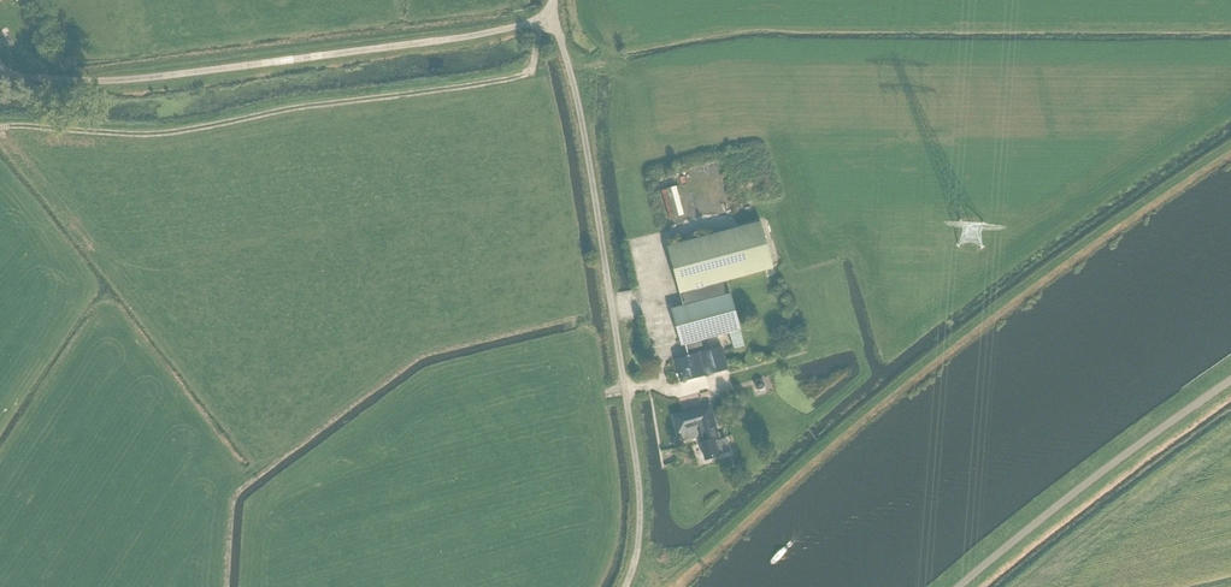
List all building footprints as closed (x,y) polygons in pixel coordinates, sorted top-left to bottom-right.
[(672,310),(681,346),(741,330),(731,294),(727,281),(774,268),(761,222),(667,247),(683,307),(672,310)] [(638,248),(631,249),(634,267),(640,266),(638,248)] [(667,361),(674,385),(687,381),(728,370),(721,346),(681,358),(667,361)] [(757,382),(755,385),(756,389),(759,390),(763,389),(764,386),(763,383),(760,381),(757,382)] [(718,433),(711,405),(673,416),(678,434),(681,433),(684,441),(700,437),(706,459),(706,460),(720,456),(720,455),(719,455),(715,442),(722,440),(720,433),(718,433)]
